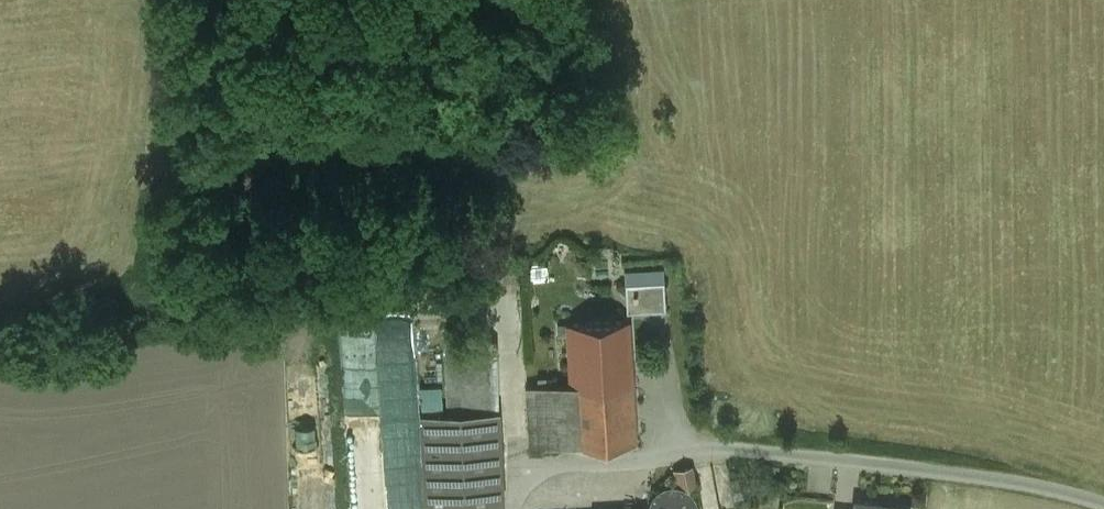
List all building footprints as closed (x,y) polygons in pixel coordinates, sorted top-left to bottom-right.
[(665,281),(625,284),(627,313),(666,311),(665,281)] [(628,321),(567,324),(571,385),(632,382),(628,321)] [(421,387),(419,329),(382,329),(384,387),(421,387)] [(323,473),(318,367),(295,369),(300,474),(323,473)] [(448,381),(449,413),(449,412),(450,413),(420,414),(426,508),(500,508),(503,503),(499,412),(492,413),(491,381),(448,381)] [(571,385),(527,387),(531,455),(543,454),(543,448),(635,443),(632,382),(571,385)] [(712,467),(720,508),(736,508),(728,465),(712,467)] [(693,470),(701,508),(720,508),(712,467),(693,470)] [(698,508),(696,499),(690,492),(682,487),(673,485),(663,488),(654,494),(650,504),(650,508),(698,508)]
